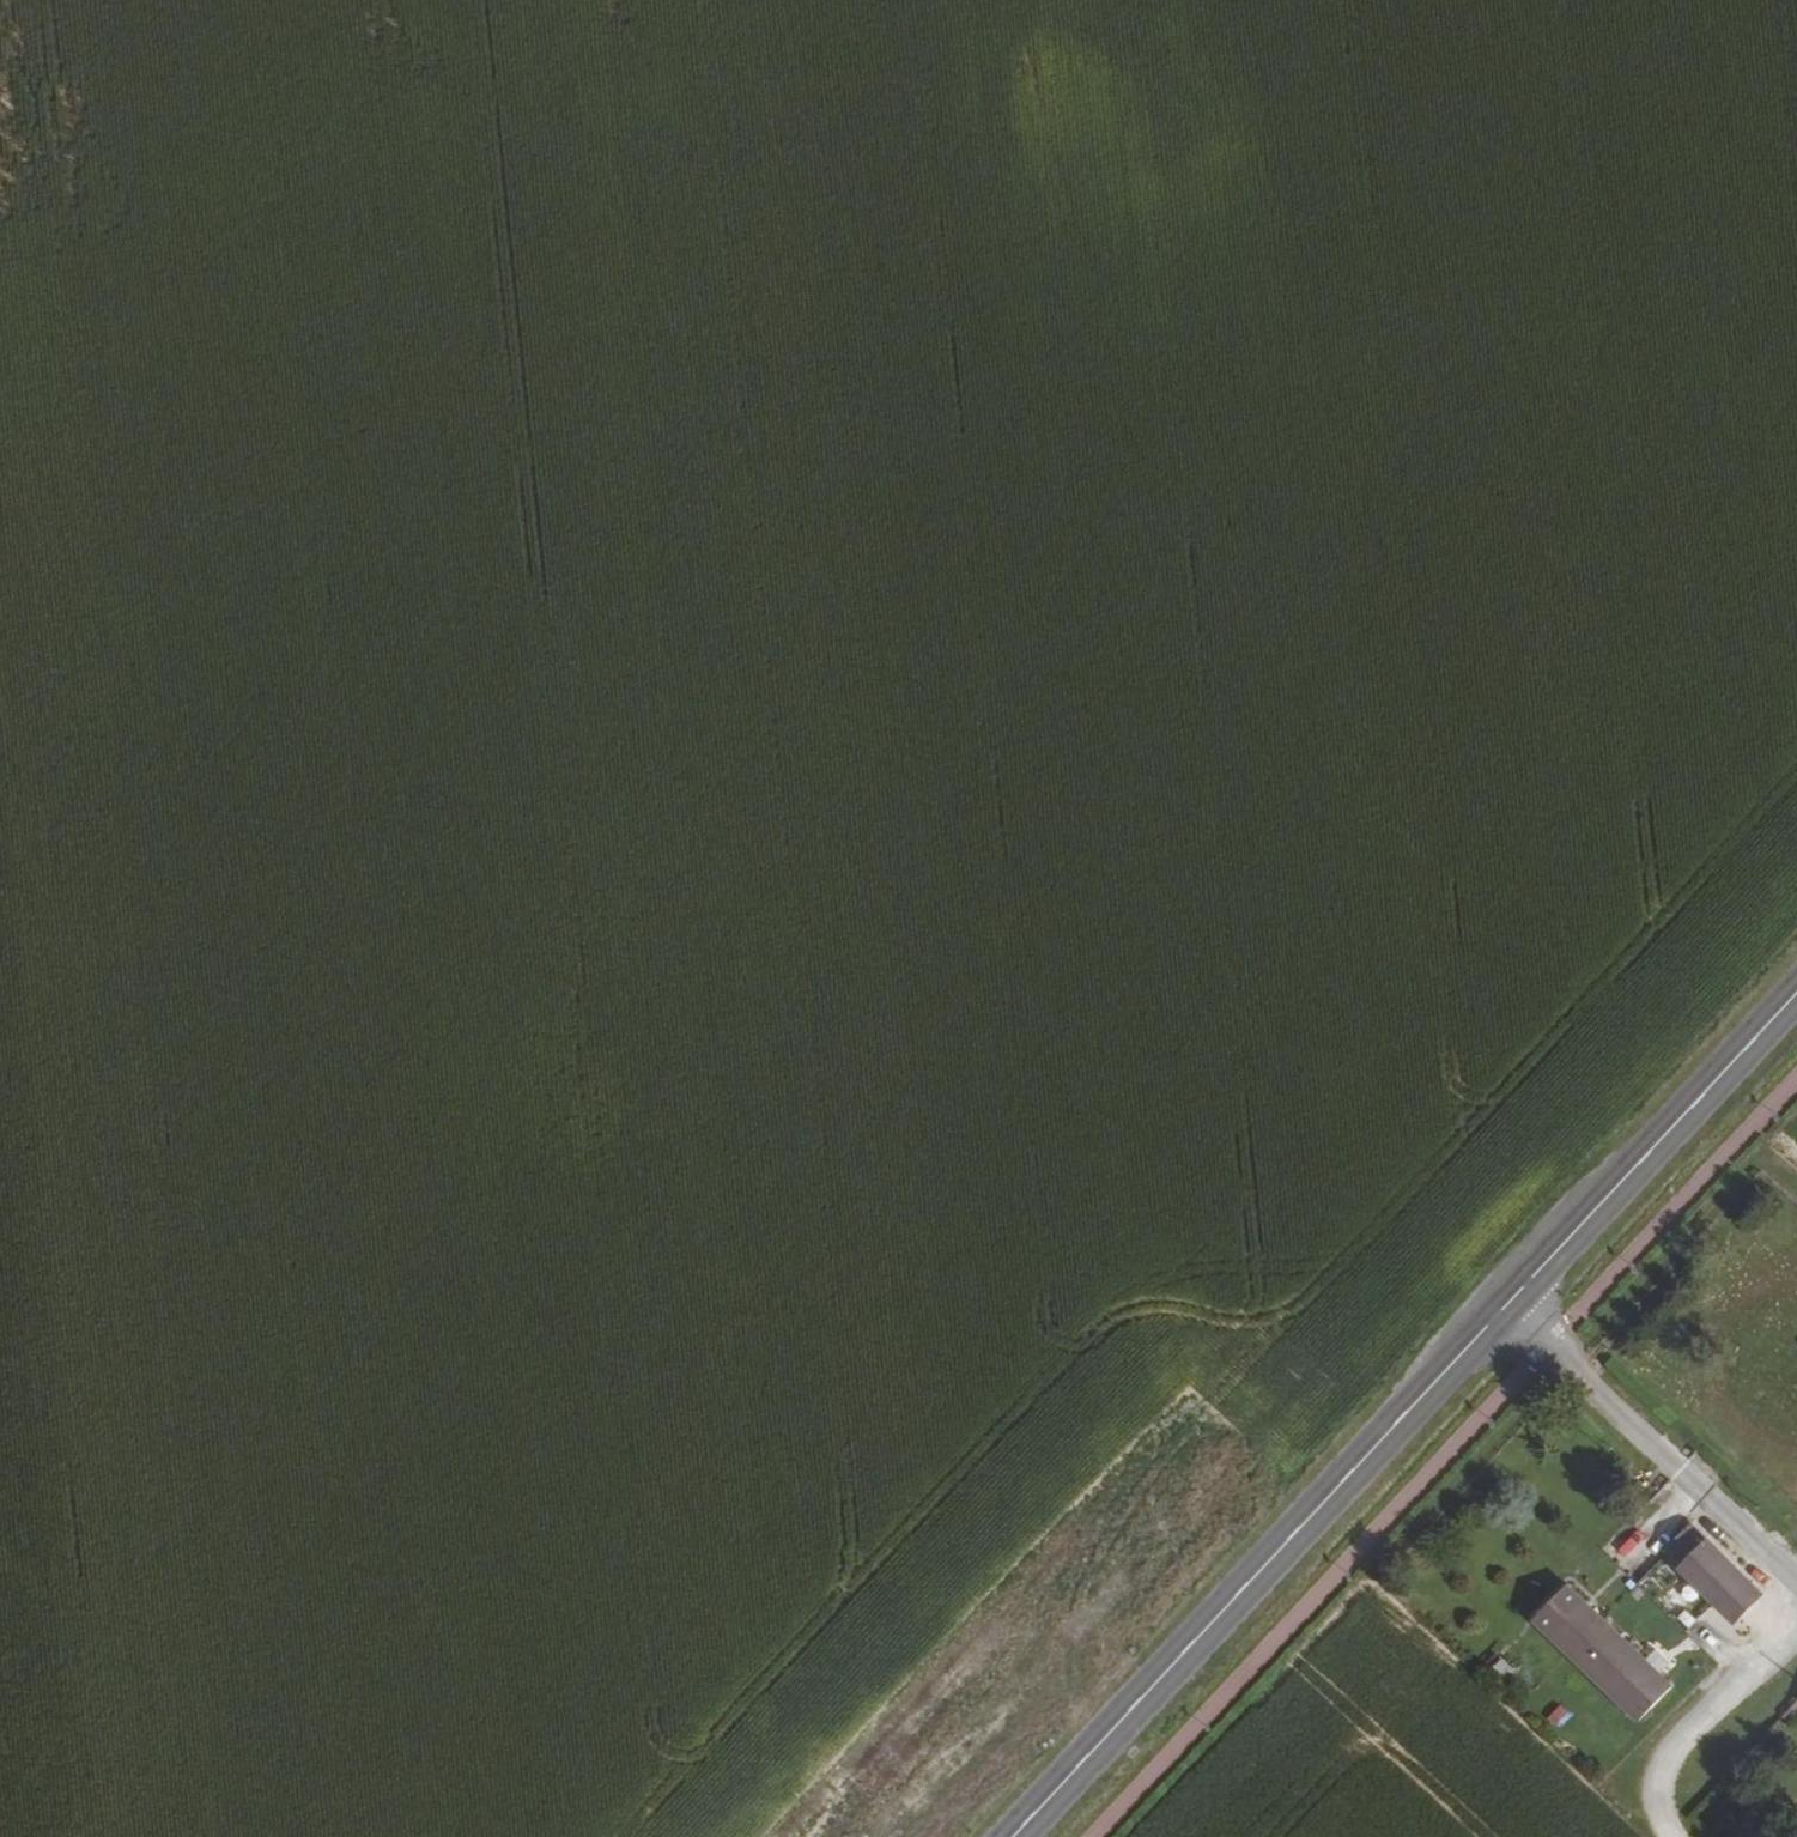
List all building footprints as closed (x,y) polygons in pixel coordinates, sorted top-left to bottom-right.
[(1700,1537),(1675,1564),(1735,1621),(1760,1595),(1700,1537)] [(1566,1584),(1530,1622),(1637,1721),(1673,1684),(1662,1674),(1666,1669),(1643,1649),(1639,1653),(1566,1584)] [(1778,1722),(1768,1731),(1778,1739),(1787,1730),(1778,1722)]
